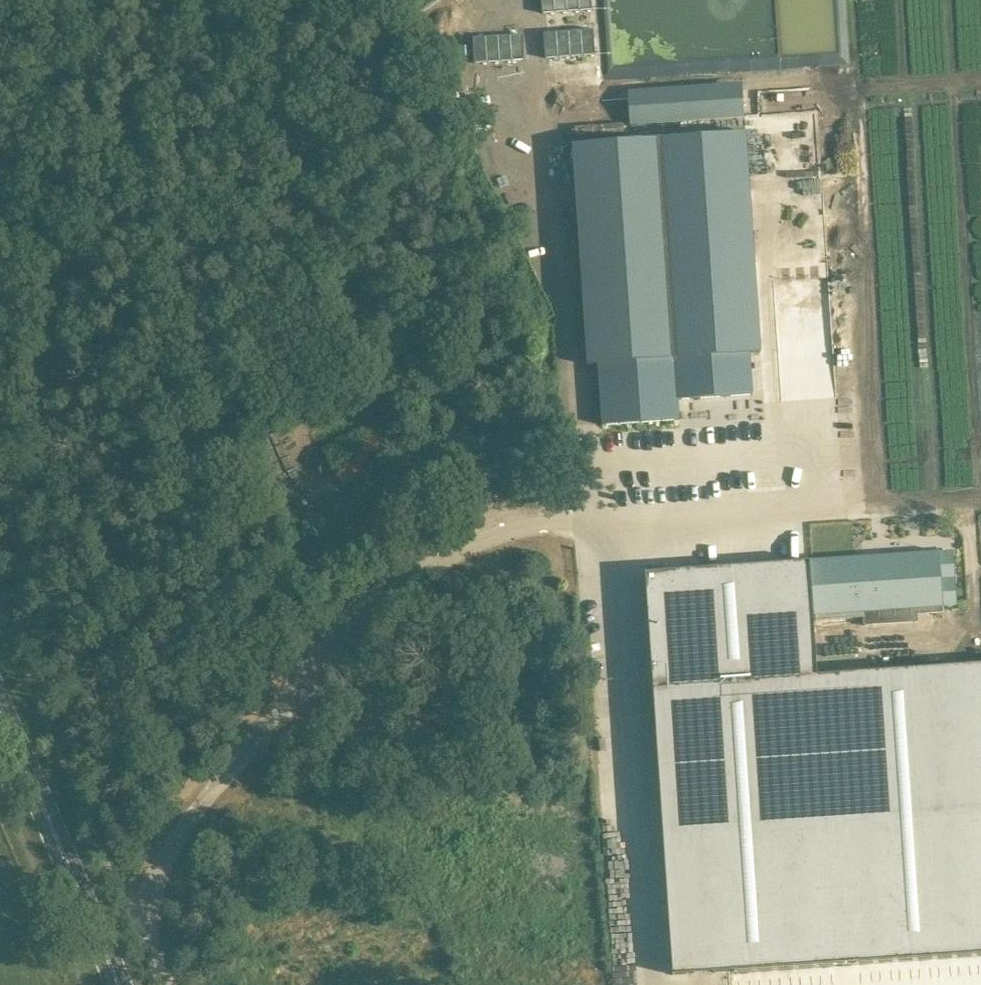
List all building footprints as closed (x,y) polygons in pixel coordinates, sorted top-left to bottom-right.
[(589,0),(541,0),(542,14),(590,11),(589,0)] [(593,55),(591,31),(543,34),(545,58),(593,55)] [(523,59),(521,35),(473,39),(475,63),(523,59)] [(745,118),(743,85),(688,89),(690,122),(745,118)] [(755,396),(752,355),(762,354),(744,133),(571,145),(589,366),(600,365),(604,426),(681,421),(680,401),(755,396)] [(343,485),(435,434),(426,417),(394,435),(383,416),(323,450),(343,485)] [(694,974),(980,955),(980,665),(817,677),(813,617),(942,608),(939,552),(805,561),(761,564),(668,571),(672,632),(694,974)]
